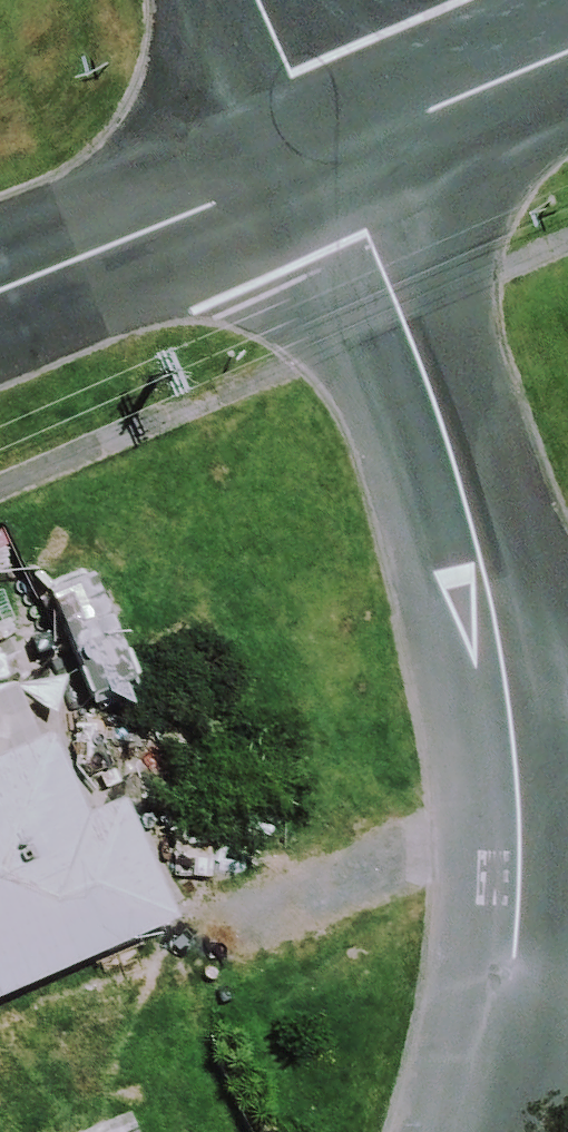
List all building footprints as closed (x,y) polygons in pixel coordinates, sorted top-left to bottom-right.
[(115,1020),(89,961),(177,923),(125,803),(89,819),(55,743),(0,767),(0,1070),(115,1020)] [(145,1113),(95,1131),(152,1131),(145,1113)]
